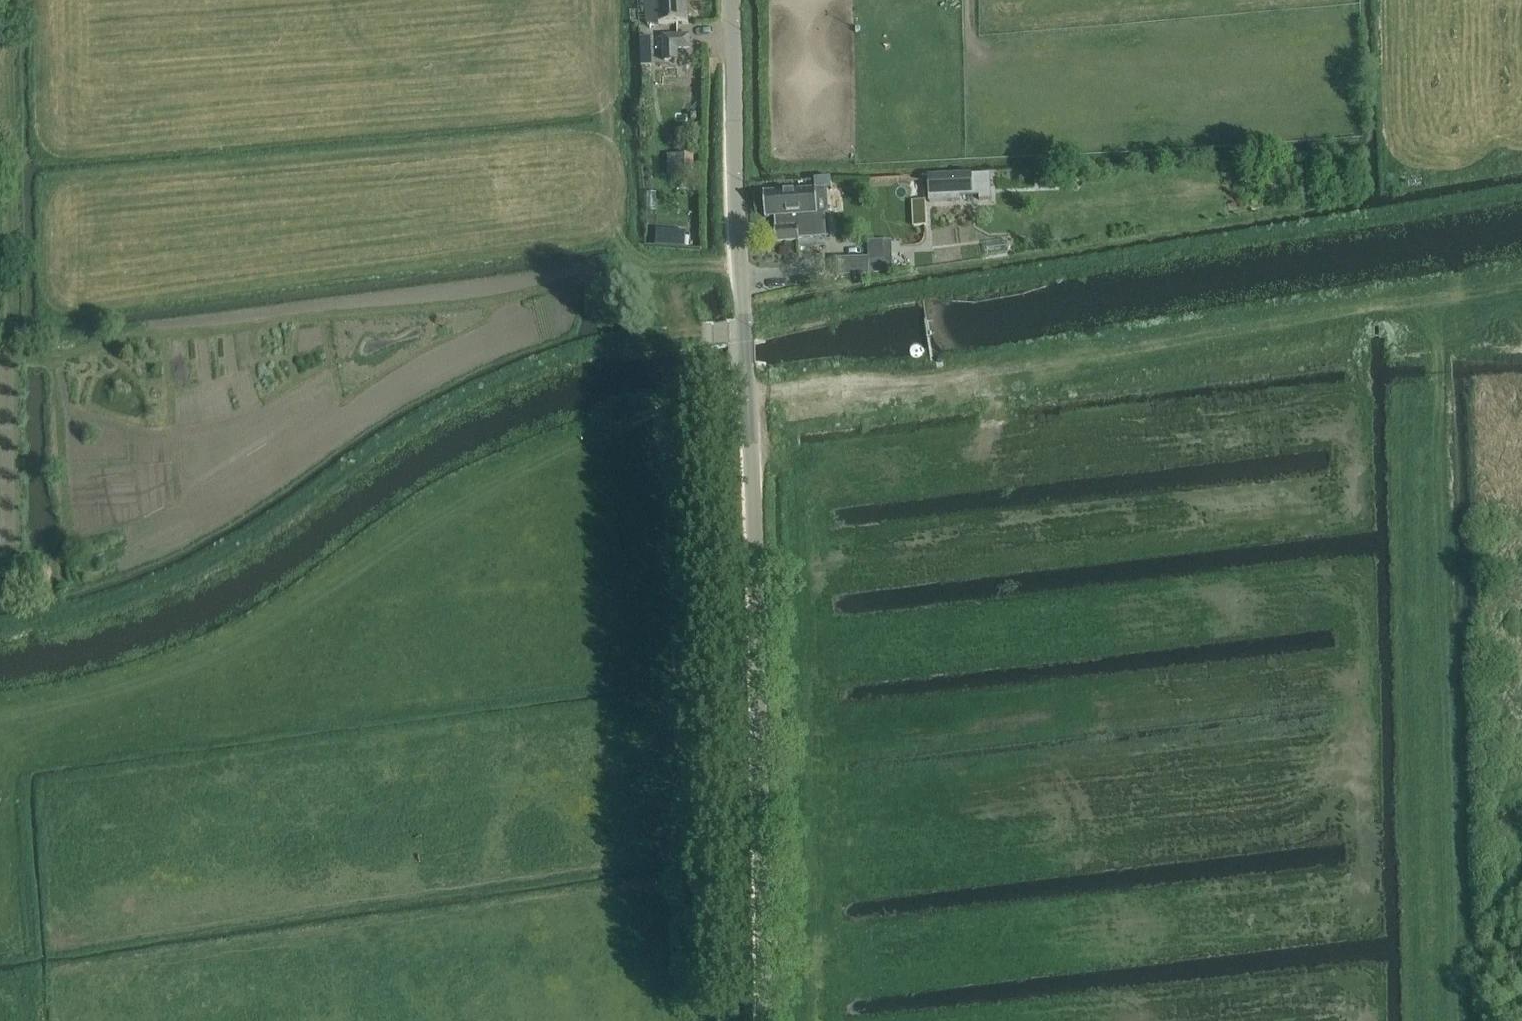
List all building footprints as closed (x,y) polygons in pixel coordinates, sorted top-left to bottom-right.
[(667,24),(689,23),(687,0),(647,0),(649,25),(667,24)] [(664,36),(666,60),(678,60),(677,48),(690,47),(689,35),(664,36)] [(642,62),(652,61),(651,39),(641,39),(642,62)] [(689,155),(679,155),(679,176),(688,176),(696,176),(696,155),(689,155)] [(969,174),(931,175),(932,195),(970,194),(969,174)] [(830,177),(816,178),(816,179),(817,190),(827,189),(831,189),(830,179),(830,177)] [(815,228),(814,214),(818,213),(817,190),(764,193),(766,217),(776,216),(777,226),(775,226),(776,241),(800,239),(799,229),(815,228)] [(659,230),(658,246),(686,248),(687,238),(687,232),(659,230)] [(869,258),(838,259),(838,274),(869,274),(869,258)]
